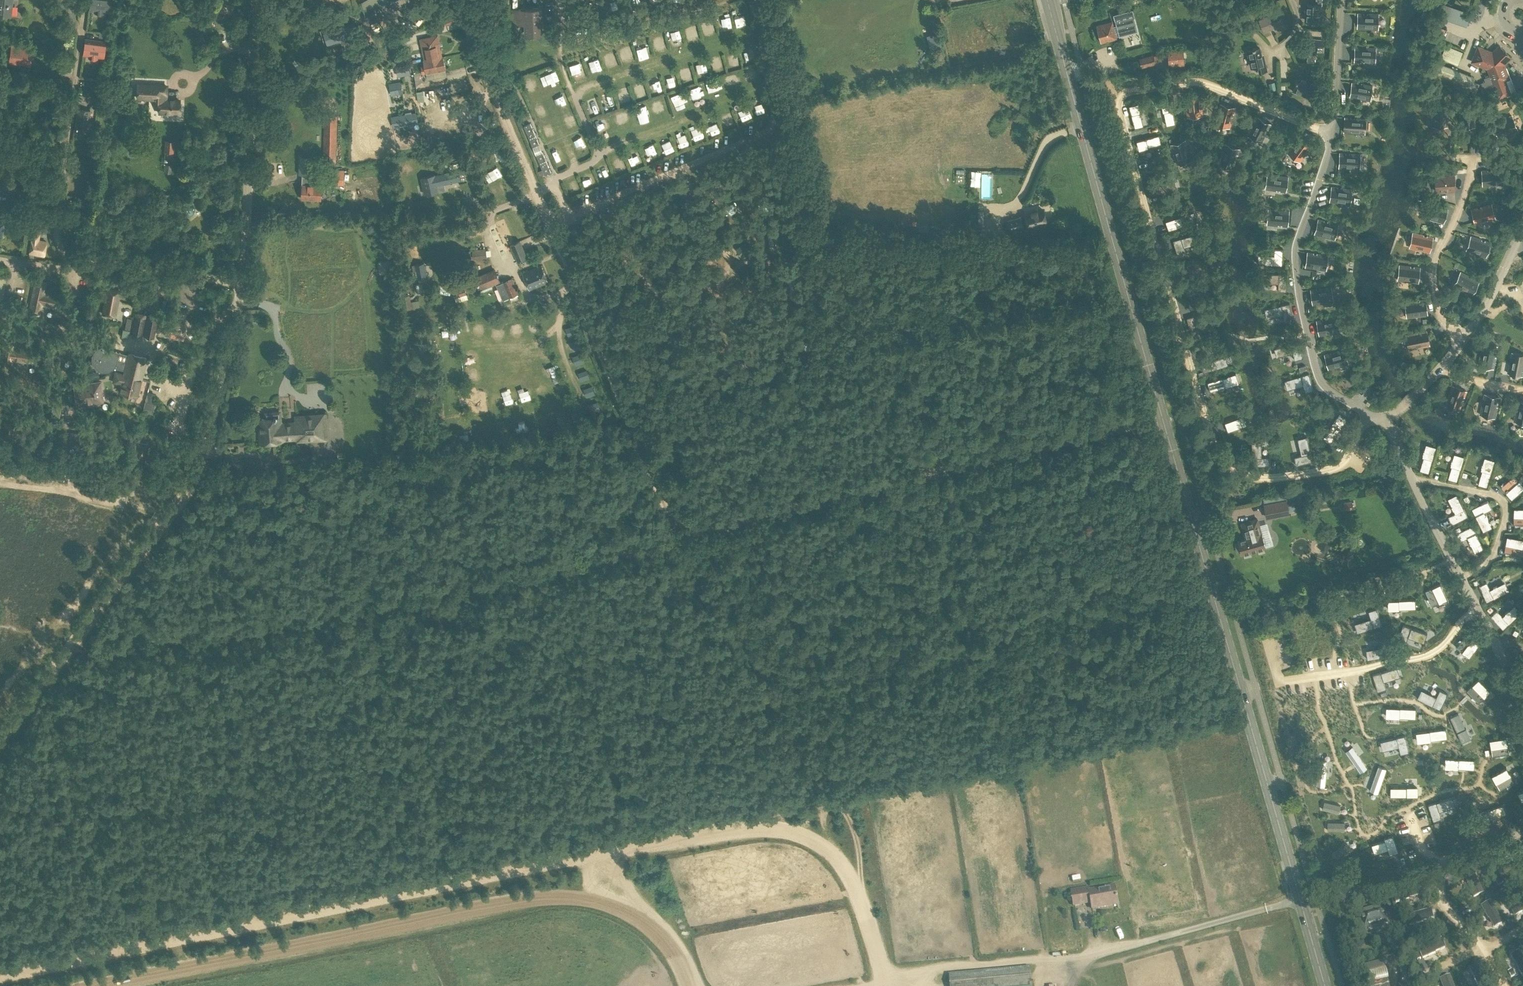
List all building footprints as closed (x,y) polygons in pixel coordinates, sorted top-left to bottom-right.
[(11,15),(12,0),(0,0),(0,14),(11,15)] [(90,9),(96,10),(95,12),(102,13),(102,10),(108,11),(109,0),(91,0),(90,9)] [(1306,4),(1306,22),(1311,23),(1311,25),(1316,25),(1316,23),(1322,23),(1323,5),(1306,4)] [(540,8),(511,9),(512,23),(526,22),(526,31),(541,31),(540,8)] [(713,14),(715,24),(726,21),(723,12),(713,14)] [(1278,12),(1259,20),(1265,33),(1284,25),(1278,12)] [(442,16),(444,22),(453,19),(451,13),(442,16)] [(1358,13),(1357,28),(1378,29),(1378,14),(1358,13)] [(698,18),(700,28),(710,25),(707,15),(698,18)] [(1113,21),(1096,26),(1101,42),(1117,38),(1115,32),(1118,31),(1119,34),(1136,30),(1133,17),(1116,21),(1116,25),(1114,26),(1113,21)] [(582,31),(580,22),(572,24),(574,32),(582,31)] [(351,24),(324,33),(327,44),(355,35),(351,24)] [(650,34),(653,44),(663,42),(660,31),(650,34)] [(426,40),(420,41),(424,60),(423,60),(424,66),(421,66),(422,73),(425,73),(445,70),(442,56),(439,42),(437,35),(426,37),(426,40)] [(634,51),(642,49),(639,38),(631,40),(634,51)] [(1440,38),(1437,45),(1452,53),(1456,45),(1440,38)] [(1300,40),(1299,53),(1318,54),(1318,52),(1325,48),(1325,39),(1313,39),(1313,41),(1300,40)] [(104,42),(85,40),(84,54),(89,55),(89,57),(96,58),(96,56),(102,56),(104,42)] [(11,43),(9,64),(30,67),(33,49),(21,48),(22,44),(11,43)] [(617,55),(626,53),(624,43),(616,45),(617,55)] [(749,43),(739,45),(742,55),(752,52),(749,43)] [(725,46),(725,55),(735,54),(734,45),(725,46)] [(1474,49),(1469,61),(1485,68),(1496,98),(1506,94),(1501,80),(1500,75),(1504,74),(1501,64),(1503,62),(1506,59),(1501,54),(1495,47),(1492,50),(1490,52),(1475,46),(1474,49)] [(1262,47),(1247,50),(1252,69),(1259,68),(1260,74),(1269,71),(1265,55),(1263,55),(1262,47)] [(1355,47),(1354,62),(1360,62),(1360,61),(1364,61),(1364,62),(1375,63),(1376,48),(1355,47)] [(600,51),(603,60),(611,58),(608,48),(600,51)] [(586,67),(596,65),(593,54),(583,57),(586,67)] [(1153,55),(1139,59),(1142,67),(1156,64),(1156,63),(1153,55)] [(408,57),(394,60),(394,61),(396,61),(397,65),(395,66),(397,76),(399,76),(410,74),(408,63),(413,62),(412,57),(410,57),(410,56),(408,56),(408,57)] [(693,70),(702,66),(699,57),(690,61),(693,70)] [(570,73),(580,70),(576,59),(567,62),(570,73)] [(749,61),(741,63),(743,73),(752,71),(749,61)] [(676,64),(679,76),(690,73),(687,62),(676,64)] [(907,74),(910,67),(904,64),(901,70),(907,74)] [(1434,64),(1429,75),(1469,91),(1474,81),(1457,74),(1434,64)] [(553,66),(541,70),(545,79),(556,75),(553,66)] [(734,66),(725,69),(728,78),(737,75),(734,66)] [(661,70),(662,79),(673,79),(672,69),(661,70)] [(386,83),(398,80),(396,74),(385,76),(386,83)] [(1300,74),(1293,92),(1314,100),(1321,82),(1300,74)] [(647,78),(648,87),(657,86),(656,76),(647,78)] [(639,77),(630,81),(634,91),(643,88),(639,77)] [(91,81),(89,96),(97,96),(99,82),(91,81)] [(400,82),(389,84),(391,95),(402,93),(400,82)] [(1352,83),(1349,98),(1370,101),(1372,86),(1361,84),(1361,86),(1357,85),(1358,84),(1352,83)] [(136,85),(136,100),(152,101),(152,114),(180,116),(180,99),(175,99),(175,101),(167,101),(167,99),(165,99),(165,93),(166,93),(166,85),(136,85)] [(668,98),(678,95),(675,85),(665,88),(668,98)] [(582,95),(586,107),(597,103),(592,91),(582,95)] [(1200,94),(1185,96),(1187,117),(1202,115),(1200,94)] [(1174,123),(1169,100),(1160,103),(1163,112),(1166,125),(1174,123)] [(621,104),(623,112),(629,110),(627,102),(621,104)] [(1142,125),(1139,112),(1140,112),(1137,103),(1129,105),(1134,127),(1142,125)] [(569,105),(559,107),(561,118),(571,115),(569,105)] [(603,108),(606,118),(616,115),(613,105),(603,108)] [(1220,105),(1215,124),(1229,128),(1235,108),(1220,105)] [(1432,105),(1432,126),(1447,127),(1447,106),(1432,105)] [(1316,106),(1313,113),(1320,116),(1322,109),(1323,109),(1316,106)] [(1460,106),(1459,127),(1474,127),(1475,107),(1460,106)] [(78,109),(76,129),(87,130),(90,110),(78,109)] [(720,121),(730,118),(727,109),(718,111),(720,121)] [(415,112),(391,117),(393,127),(417,122),(415,112)] [(323,115),(322,166),(335,166),(337,115),(323,115)] [(1512,115),(1492,123),(1497,137),(1517,129),(1512,115)] [(1257,117),(1248,135),(1261,142),(1271,124),(1257,117)] [(1345,117),(1344,132),(1364,134),(1365,119),(1354,118),(1354,119),(1350,119),(1351,118),(1345,117)] [(712,118),(704,120),(706,129),(714,127),(712,118)] [(530,123),(524,125),(542,169),(538,171),(540,175),(544,173),(545,175),(550,173),(530,123)] [(690,124),(685,126),(688,136),(693,135),(690,124)] [(681,137),(677,129),(670,133),(673,140),(681,137)] [(1459,131),(1451,131),(1452,146),(1459,146),(1459,131)] [(665,132),(656,136),(661,144),(669,140),(665,132)] [(120,133),(119,143),(156,148),(158,139),(120,133)] [(1147,146),(1160,143),(1158,135),(1136,140),(1138,149),(1147,147),(1147,146)] [(1300,136),(1287,153),(1300,162),(1312,145),(1300,136)] [(165,141),(165,150),(173,151),(173,141),(165,141)] [(1184,141),(1170,146),(1176,165),(1191,160),(1184,141)] [(1225,144),(1218,163),(1232,168),(1239,149),(1225,144)] [(633,145),(628,147),(634,158),(638,156),(633,145)] [(549,148),(551,158),(560,156),(558,146),(549,148)] [(1339,153),(1339,168),(1359,169),(1360,154),(1349,154),(1349,155),(1345,155),(1346,154),(1339,153)] [(299,156),(298,174),(302,174),(301,198),(321,199),(321,184),(313,184),(310,184),(311,156),(299,156)] [(3,157),(1,171),(16,173),(18,159),(3,157)] [(464,169),(421,177),(424,194),(444,191),(442,183),(466,178),(464,169)] [(1502,169),(1481,171),(1482,186),(1503,184),(1502,169)] [(335,170),(335,186),(345,186),(345,170),(335,170)] [(1268,174),(1266,189),(1286,192),(1288,177),(1268,174)] [(1453,174),(1435,175),(1435,191),(1454,190),(1453,174)] [(1174,187),(1171,179),(1157,183),(1155,176),(1147,178),(1151,194),(1174,187)] [(3,179),(1,191),(29,196),(31,184),(3,179)] [(1331,187),(1329,201),(1350,204),(1352,189),(1341,188),(1341,189),(1337,188),(1337,187),(1331,187)] [(161,193),(160,202),(169,203),(170,194),(161,193)] [(1286,194),(1282,201),(1294,209),(1299,201),(1286,194)] [(1427,203),(1423,217),(1443,223),(1448,209),(1427,203)] [(1491,204),(1471,209),(1475,224),(1495,218),(1491,204)] [(1020,217),(1007,221),(1009,230),(1023,226),(1023,229),(1029,227),(1047,222),(1043,209),(1035,212),(1034,210),(1027,212),(1027,213),(1025,214),(1026,216),(1020,217)] [(1269,209),(1268,224),(1288,226),(1289,211),(1269,209)] [(1168,229),(1196,220),(1193,211),(1180,215),(1180,216),(1166,221),(1168,229)] [(1413,217),(1410,223),(1424,228),(1426,221),(1413,217)] [(1318,219),(1314,234),(1334,239),(1338,224),(1327,222),(1327,223),(1324,222),(1324,221),(1318,219)] [(426,228),(428,236),(436,234),(434,226),(426,228)] [(913,227),(913,233),(918,234),(918,237),(926,238),(926,234),(918,234),(919,228),(913,227)] [(773,232),(767,233),(770,250),(776,249),(773,232)] [(32,233),(29,257),(34,257),(34,254),(44,255),(46,241),(38,240),(39,234),(32,233)] [(1199,242),(1196,233),(1174,240),(1179,256),(1187,253),(1185,246),(1199,242)] [(1412,233),(1409,247),(1430,252),(1433,237),(1412,233)] [(741,236),(731,241),(734,246),(744,241),(741,236)] [(1471,236),(1466,250),(1486,257),(1491,243),(1471,236)] [(520,240),(510,244),(517,262),(527,257),(520,240)] [(745,242),(736,248),(742,257),(751,250),(745,242)] [(486,248),(472,250),(473,259),(487,258),(486,248)] [(1259,255),(1258,263),(1282,265),(1283,249),(1274,248),(1274,256),(1259,255)] [(1285,253),(1285,261),(1297,260),(1296,252),(1285,253)] [(1307,253),(1305,267),(1326,270),(1328,255),(1317,254),(1317,255),(1313,254),(1313,253),(1307,253)] [(378,262),(378,274),(379,275),(380,275),(391,274),(392,274),(393,274),(393,273),(392,261),(392,260),(391,260),(390,260),(379,260),(378,261),(378,262)] [(423,263),(414,265),(417,279),(418,279),(419,282),(426,280),(426,277),(423,263)] [(541,265),(522,273),(529,289),(548,282),(541,265)] [(1399,265),(1397,280),(1418,282),(1420,268),(1399,265)] [(494,270),(474,278),(479,289),(495,282),(502,299),(518,293),(512,279),(500,284),(494,270)] [(1203,292),(1200,283),(1193,285),(1189,271),(1181,273),(1187,296),(1203,292)] [(1286,290),(1287,274),(1263,272),(1263,281),(1278,282),(1277,290),(1286,290)] [(1460,272),(1453,285),(1472,295),(1479,282),(1460,272)] [(472,273),(460,276),(462,284),(475,280),(472,273)] [(451,290),(460,287),(458,280),(449,283),(451,290)] [(34,282),(29,314),(40,316),(42,305),(62,309),(64,298),(44,294),(46,284),(34,282)] [(428,282),(416,284),(417,292),(430,290),(428,282)] [(107,287),(102,314),(115,316),(120,290),(107,287)] [(463,287),(452,290),(455,299),(466,295),(463,287)] [(1316,289),(1310,290),(1312,304),(1333,302),(1331,287),(1320,288),(1320,289),(1316,290),(1316,289)] [(1283,292),(1271,294),(1273,306),(1286,303),(1283,292)] [(409,294),(401,296),(403,309),(412,308),(411,301),(409,294)] [(418,300),(411,301),(412,308),(419,307),(418,300)] [(1425,300),(1405,302),(1407,317),(1427,315),(1425,300)] [(1292,320),(1289,304),(1266,308),(1268,317),(1282,314),(1284,321),(1292,320)] [(1197,324),(1212,319),(1209,311),(1187,318),(1191,333),(1200,331),(1197,324)] [(135,312),(131,337),(141,339),(145,314),(135,312)] [(147,313),(143,335),(154,337),(158,315),(147,313)] [(530,323),(534,317),(528,313),(525,319),(530,323)] [(469,316),(469,326),(479,327),(479,317),(469,316)] [(123,328),(121,337),(128,338),(132,318),(127,317),(124,329),(123,328)] [(506,319),(509,329),(517,327),(515,317),(506,319)] [(1322,320),(1316,321),(1319,336),(1339,332),(1336,317),(1326,319),(1326,320),(1322,321),(1322,320)] [(161,318),(157,335),(184,340),(187,323),(161,318)] [(413,329),(413,319),(402,318),(402,328),(413,329)] [(438,324),(440,332),(450,330),(448,321),(438,324)] [(488,322),(488,332),(498,331),(498,321),(488,322)] [(574,325),(566,328),(569,338),(578,335),(574,325)] [(1279,338),(1286,344),(1293,337),(1286,330),(1279,338)] [(1426,331),(1406,335),(1409,349),(1429,345),(1426,331)] [(56,340),(55,347),(60,347),(59,358),(73,360),(75,343),(56,340)] [(578,340),(570,342),(574,352),(582,349),(578,340)] [(4,341),(2,361),(12,362),(13,358),(37,361),(38,350),(14,347),(15,342),(4,341)] [(1303,358),(1299,342),(1277,347),(1274,348),(1276,356),(1280,355),(1293,352),(1295,360),(1303,358)] [(470,354),(471,345),(461,345),(461,353),(470,354)] [(1482,345),(1478,365),(1493,368),(1495,357),(1494,357),(1494,353),(1496,353),(1497,348),(1482,345)] [(147,357),(128,353),(126,362),(115,360),(115,357),(112,352),(107,349),(101,349),(96,352),(94,357),(94,363),(97,367),(101,370),(107,370),(112,367),(114,364),(125,367),(124,371),(117,369),(113,382),(120,384),(118,391),(137,396),(147,357)] [(1330,353),(1324,354),(1329,369),(1348,364),(1344,349),(1334,352),(1334,353),(1330,354),(1330,353)] [(1507,373),(1522,376),(1522,372),(1522,365),(1522,364),(1522,355),(1512,352),(1507,373)] [(581,353),(572,356),(575,366),(584,363),(581,353)] [(1226,365),(1224,357),(1210,361),(1207,354),(1199,356),(1204,372),(1226,365)] [(541,362),(543,369),(551,366),(549,360),(541,362)] [(462,364),(463,375),(472,374),(472,364),(462,364)] [(586,369),(578,372),(581,382),(590,379),(586,369)] [(1212,391),(1237,382),(1235,373),(1209,382),(1212,391)] [(1312,387),(1309,376),(1309,374),(1306,374),(1298,377),(1284,380),(1287,389),(1303,384),(1305,391),(1313,389),(1312,387)] [(100,379),(71,383),(74,405),(86,403),(86,404),(88,405),(91,405),(92,404),(92,403),(103,401),(100,379)] [(1362,379),(1352,388),(1358,395),(1369,386),(1362,379)] [(592,385),(583,388),(586,398),(595,395),(592,385)] [(1452,386),(1445,405),(1458,411),(1463,399),(1461,399),(1462,396),(1464,396),(1466,391),(1452,386)] [(487,389),(488,397),(496,396),(495,387),(487,389)] [(147,393),(145,401),(153,403),(155,396),(147,393)] [(1484,394),(1480,414),(1494,418),(1496,406),(1495,406),(1495,402),(1497,403),(1498,397),(1484,394)] [(145,401),(143,411),(152,413),(155,404),(153,403),(145,401)] [(1514,421),(1522,423),(1522,402),(1518,401),(1514,421)] [(597,402),(588,404),(591,414),(600,411),(597,402)] [(580,409),(570,412),(573,421),(583,418),(580,409)] [(261,430),(259,430),(260,442),(282,441),(330,437),(329,416),(294,418),(294,421),(281,422),(280,411),(263,412),(264,417),(261,418),(261,430)] [(566,413),(556,416),(559,425),(569,422),(566,413)] [(1255,422),(1252,413),(1226,422),(1229,431),(1255,422)] [(1330,442),(1347,419),(1339,413),(1331,424),(1332,424),(1323,437),(1330,442)] [(3,423),(1,436),(11,437),(13,425),(3,423)] [(70,432),(68,445),(80,447),(82,434),(70,432)] [(1312,460),(1307,436),(1298,437),(1302,454),(1294,455),(1296,464),(1312,460)] [(1267,465),(1267,456),(1260,456),(1260,440),(1251,440),(1251,465),(1267,465)] [(137,441),(134,455),(147,457),(149,443),(137,441)] [(1428,473),(1435,447),(1426,445),(1423,456),(1423,457),(1420,470),(1428,473)] [(1456,481),(1464,457),(1454,454),(1451,466),(1452,466),(1448,479),(1456,481)] [(1486,487),(1494,461),(1485,458),(1481,470),(1482,470),(1478,484),(1486,487)] [(1522,488),(1522,485),(1514,475),(1500,486),(1511,499),(1522,488)] [(1467,516),(1456,495),(1449,499),(1456,512),(1448,517),(1451,524),(1467,516)] [(1286,500),(1264,505),(1266,518),(1288,514),(1286,500)] [(1483,513),(1491,508),(1487,501),(1471,509),(1482,530),(1490,526),(1483,513)] [(1351,502),(1343,504),(1344,511),(1353,510),(1351,502)] [(1514,508),(1513,524),(1522,524),(1522,508),(1514,508)] [(1245,537),(1237,539),(1241,554),(1265,547),(1257,519),(1241,523),(1245,537)] [(1483,547),(1472,525),(1461,531),(1458,532),(1457,533),(1456,533),(1460,541),(1468,537),(1475,551),(1483,547)] [(1522,545),(1522,539),(1507,536),(1504,552),(1521,555),(1522,545)] [(1486,602),(1508,591),(1504,583),(1490,590),(1486,582),(1478,586),(1486,602)] [(1440,587),(1426,593),(1432,608),(1447,601),(1440,587)] [(1415,602),(1388,603),(1389,612),(1400,612),(1400,611),(1416,610),(1415,602)] [(1503,629),(1520,612),(1514,606),(1503,617),(1497,610),(1490,616),(1503,629)] [(1382,627),(1377,610),(1369,613),(1371,620),(1355,625),(1358,633),(1382,627)] [(1390,618),(1381,619),(1383,629),(1391,628),(1390,618)] [(1423,644),(1426,636),(1403,627),(1397,642),(1406,645),(1408,638),(1423,644)] [(1467,636),(1457,649),(1469,659),(1480,646),(1467,636)] [(1393,654),(1388,638),(1380,640),(1382,648),(1366,653),(1369,661),(1393,654)] [(1475,657),(1482,669),(1491,664),(1484,652),(1475,657)] [(1399,679),(1396,670),(1373,677),(1377,690),(1378,692),(1385,690),(1383,684),(1395,680),(1399,679)] [(1343,674),(1328,677),(1335,707),(1349,704),(1343,674)] [(1492,693),(1481,682),(1470,693),(1481,704),(1492,693)] [(1422,692),(1418,700),(1440,710),(1447,696),(1440,692),(1437,698),(1437,699),(1426,694),(1422,692)] [(1415,720),(1416,711),(1386,710),(1386,720),(1400,720),(1400,719),(1415,720)] [(1349,712),(1337,716),(1339,721),(1343,720),(1346,729),(1352,727),(1350,718),(1349,712)] [(1471,740),(1467,730),(1466,731),(1459,716),(1451,719),(1462,744),(1471,740)] [(1447,740),(1446,731),(1416,735),(1417,745),(1431,743),(1431,742),(1447,740)] [(1343,736),(1336,738),(1341,752),(1348,750),(1343,736)] [(1289,750),(1294,745),(1288,738),(1282,743),(1289,750)] [(1383,752),(1399,749),(1400,756),(1409,754),(1405,738),(1381,744),(1383,752)] [(1507,753),(1504,738),(1488,740),(1491,756),(1507,753)] [(1461,757),(1471,753),(1467,743),(1457,746),(1461,757)] [(1346,752),(1360,774),(1367,769),(1352,748),(1346,752)] [(1319,761),(1317,787),(1325,788),(1327,762),(1319,761)] [(1474,762),(1446,761),(1446,770),(1448,770),(1458,771),(1458,770),(1460,770),(1474,771),(1474,770),(1474,762)] [(1429,769),(1436,784),(1445,780),(1438,764),(1429,769)] [(1379,768),(1370,792),(1377,795),(1384,776),(1386,771),(1379,768)] [(1513,782),(1505,768),(1491,776),(1499,790),(1513,782)] [(1392,789),(1392,798),(1418,798),(1418,789),(1408,789),(1408,790),(1394,789),(1392,789)] [(1429,807),(1434,823),(1442,821),(1439,813),(1441,812),(1443,812),(1455,808),(1452,800),(1448,801),(1429,807)] [(1339,813),(1340,806),(1324,803),(1323,809),(1339,813)] [(1504,815),(1506,814),(1503,807),(1484,813),(1479,815),(1481,823),(1491,820),(1504,815)] [(1384,844),(1372,847),(1375,855),(1388,851),(1390,856),(1398,854),(1397,852),(1393,839),(1385,841),(1386,843),(1384,844)] [(1346,846),(1334,857),(1338,862),(1350,850),(1346,846)] [(1518,849),(1509,854),(1521,874),(1522,873),(1522,857),(1518,849)] [(1508,880),(1495,859),(1486,864),(1499,886),(1508,880)] [(1484,894),(1472,872),(1463,876),(1474,898),(1484,894)] [(1088,888),(1071,891),(1073,905),(1091,902),(1092,908),(1117,904),(1114,886),(1089,890),(1088,888)] [(1417,887),(1393,894),(1395,903),(1410,899),(1410,898),(1409,898),(1419,895),(1417,887)] [(1511,889),(1502,894),(1515,916),(1522,911),(1522,910),(1511,889)] [(1503,924),(1490,902),(1481,907),(1488,919),(1494,929),(1503,924)] [(1362,910),(1359,910),(1363,928),(1368,927),(1368,929),(1370,928),(1370,929),(1381,927),(1381,926),(1383,926),(1382,924),(1387,922),(1383,905),(1380,905),(1380,903),(1361,907),(1362,910)] [(1430,910),(1406,917),(1409,926),(1423,922),(1423,921),(1423,920),(1432,918),(1430,910)] [(1390,918),(1388,922),(1398,927),(1400,923),(1390,918)] [(1442,941),(1418,948),(1421,957),(1435,953),(1435,952),(1444,949),(1442,941)] [(1358,958),(1376,953),(1374,946),(1356,951),(1358,958)] [(1519,951),(1510,956),(1519,970),(1518,971),(1522,979),(1522,957),(1519,951)] [(1469,965),(1474,979),(1475,979),(1478,985),(1483,985),(1488,984),(1479,962),(1469,965)] [(948,974),(949,985),(1032,985),(1030,966),(948,974)] [(1381,972),(1369,975),(1371,982),(1382,979),(1381,972)] [(1439,976),(1443,985),(1454,985),(1449,973),(1439,976)]
